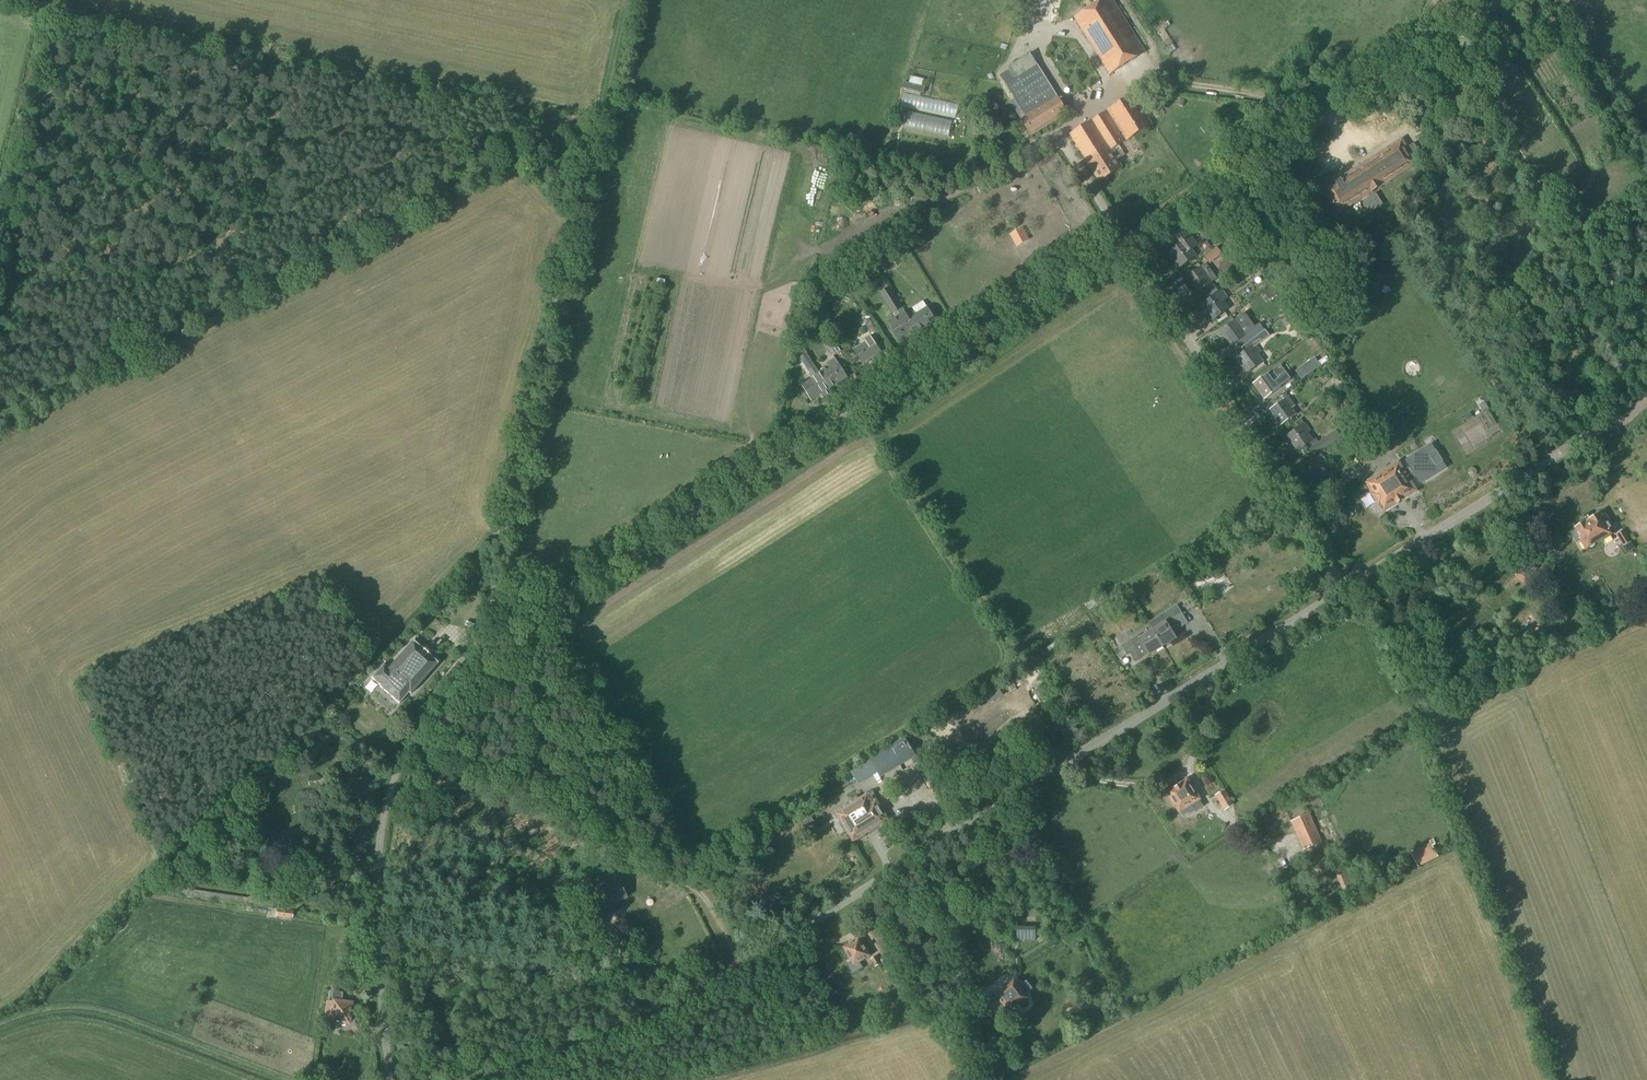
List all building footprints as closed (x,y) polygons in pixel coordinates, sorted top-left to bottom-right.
[(1133,60),(1145,52),(1113,0),(1101,0),(1073,17),(1109,75),(1122,67),(1127,74),(1138,67),(1133,60)] [(1031,136),(1068,113),(1030,53),(1007,67),(1009,70),(1000,75),(1024,115),(1019,118),(1031,136)] [(902,88),(906,89),(921,93),(924,93),(925,87),(922,86),(909,83),(903,82),(902,88)] [(1099,181),(1121,167),(1111,151),(1153,124),(1133,93),(1091,120),(1092,121),(1070,135),(1099,181)] [(1398,125),(1409,118),(1399,102),(1388,109),(1398,125)] [(1248,109),(1242,112),(1248,124),(1254,121),(1248,109)] [(1242,112),(1235,116),(1242,128),(1248,124),(1242,112)] [(1418,128),(1428,122),(1422,112),(1412,118),(1418,128)] [(1235,116),(1229,119),(1236,131),(1242,128),(1235,116)] [(920,119),(918,132),(951,137),(953,125),(920,119)] [(1229,119),(1223,123),(1229,134),(1236,131),(1229,119)] [(1423,148),(1428,145),(1423,137),(1418,139),(1423,148)] [(1406,148),(1401,140),(1323,190),(1337,212),(1415,163),(1414,161),(1421,156),(1413,143),(1406,148)] [(1015,176),(1022,172),(1017,164),(1010,168),(1015,176)] [(932,190),(914,195),(916,202),(934,197),(932,190)] [(1369,213),(1383,204),(1376,193),(1362,201),(1369,213)] [(936,214),(933,206),(917,214),(921,222),(936,214)] [(1203,219),(1210,214),(1208,211),(1200,216),(1203,219)] [(1037,229),(1047,223),(1042,216),(1033,221),(1037,229)] [(1180,267),(1196,255),(1191,249),(1197,245),(1185,228),(1171,239),(1177,246),(1168,252),(1180,267)] [(1017,245),(1027,239),(1022,229),(1011,235),(1017,245)] [(1226,230),(1219,235),(1223,241),(1230,236),(1226,230)] [(1232,253),(1244,244),(1235,233),(1224,242),(1232,253)] [(908,260),(913,258),(909,250),(904,252),(908,260)] [(897,251),(891,255),(895,261),(901,257),(897,251)] [(1214,264),(1225,257),(1221,252),(1211,260),(1214,264)] [(885,273),(897,266),(890,255),(878,262),(885,273)] [(1197,294),(1213,282),(1207,274),(1209,272),(1203,265),(1185,278),(1197,294)] [(893,314),(902,308),(889,286),(879,293),(893,314)] [(1268,300),(1276,294),(1271,286),(1263,292),(1268,300)] [(826,302),(837,297),(832,287),(822,292),(826,302)] [(1213,319),(1229,308),(1223,301),(1226,299),(1220,291),(1202,305),(1213,319)] [(812,305),(821,303),(820,297),(811,299),(812,305)] [(907,315),(918,332),(936,320),(927,306),(916,314),(914,311),(907,315)] [(823,309),(814,312),(815,318),(824,316),(823,309)] [(918,332),(907,315),(904,311),(887,322),(891,329),(899,343),(918,332)] [(874,328),(864,312),(859,315),(866,326),(864,333),(861,335),(866,342),(854,349),(862,363),(881,351),(874,341),(881,336),(875,327),(874,328)] [(1255,327),(1244,312),(1235,319),(1219,331),(1230,346),(1246,335),(1245,334),(1248,332),(1253,338),(1263,330),(1259,324),(1255,327)] [(1281,321),(1285,327),(1292,322),(1288,316),(1281,321)] [(1247,373),(1263,361),(1257,354),(1260,352),(1256,346),(1270,336),(1265,330),(1241,348),(1244,352),(1236,358),(1247,373)] [(821,336),(829,350),(833,356),(834,356),(840,352),(836,345),(828,332),(821,336)] [(1305,364),(1311,372),(1320,365),(1315,357),(1305,364)] [(825,367),(818,371),(829,389),(848,378),(838,363),(835,358),(826,363),(830,368),(827,370),(825,367)] [(1289,379),(1280,366),(1269,373),(1268,372),(1253,384),(1264,399),(1279,388),(1279,387),(1289,379)] [(829,389),(818,371),(815,367),(809,371),(813,379),(802,386),(811,400),(829,389)] [(1336,388),(1331,381),(1325,385),(1327,388),(1324,391),(1329,398),(1338,391),(1336,388)] [(1280,425),(1296,414),(1291,407),(1293,405),(1287,397),(1269,410),(1280,425)] [(1483,411),(1488,408),(1485,402),(1479,406),(1483,411)] [(1463,417),(1466,422),(1472,418),(1470,413),(1463,417)] [(1313,441),(1307,433),(1310,431),(1304,423),(1286,436),(1297,452),(1305,446),(1312,457),(1341,438),(1336,430),(1318,442),(1316,438),(1313,441)] [(1434,451),(1431,446),(1407,461),(1410,466),(1403,471),(1398,463),(1368,482),(1374,493),(1372,494),(1378,504),(1379,504),(1383,511),(1415,491),(1410,482),(1417,477),(1420,483),(1444,468),(1441,462),(1443,461),(1436,450),(1434,451)] [(1312,473),(1328,463),(1321,453),(1305,463),(1312,473)] [(1601,517),(1599,514),(1597,515),(1594,514),(1591,516),(1591,519),(1584,523),(1581,522),(1578,524),(1578,527),(1574,529),(1580,539),(1579,540),(1585,549),(1588,547),(1589,548),(1590,548),(1591,548),(1592,548),(1593,547),(1594,546),(1594,545),(1595,544),(1594,544),(1597,542),(1597,543),(1615,532),(1605,515),(1601,517)] [(1624,531),(1616,535),(1623,546),(1624,545),(1628,551),(1633,548),(1630,542),(1631,542),(1624,531)] [(526,574),(530,553),(518,551),(514,571),(526,574)] [(1210,576),(1212,574),(1208,569),(1200,574),(1205,581),(1211,577),(1210,576)] [(1176,604),(1148,622),(1153,630),(1163,646),(1176,638),(1173,633),(1188,623),(1181,612),(1176,604)] [(1138,635),(1122,645),(1127,654),(1129,653),(1134,662),(1148,653),(1148,655),(1163,646),(1153,630),(1140,638),(1139,635),(1138,635)] [(410,694),(438,663),(412,640),(387,669),(382,665),(371,678),(380,686),(379,687),(399,704),(408,693),(410,694)] [(914,756),(906,742),(904,740),(897,744),(871,760),(881,776),(914,756)] [(1203,807),(1199,799),(1187,780),(1168,792),(1179,811),(1190,805),(1195,812),(1203,807)] [(1224,811),(1233,805),(1225,789),(1215,795),(1224,811)] [(851,804),(836,814),(853,842),(888,820),(876,800),(874,801),(872,797),(874,796),(872,792),(868,795),(867,794),(859,799),(857,796),(849,800),(851,804)] [(1303,850),(1322,842),(1309,814),(1290,822),(1303,850)] [(1418,867),(1438,857),(1432,846),(1435,844),(1433,840),(1410,851),(1418,867)] [(1333,868),(1344,894),(1357,888),(1346,862),(1333,868)] [(179,888),(181,876),(172,874),(170,887),(179,888)] [(591,885),(586,877),(574,883),(585,905),(598,899),(601,904),(597,908),(606,919),(617,913),(613,903),(626,897),(618,883),(597,894),(591,884),(591,885)] [(292,919),(293,910),(277,908),(276,916),(292,919)] [(1020,928),(1020,940),(1039,940),(1040,928),(1020,928)] [(852,974),(863,968),(859,962),(869,956),(859,939),(844,948),(852,961),(847,965),(852,974)] [(875,967),(881,964),(877,956),(870,959),(875,967)] [(892,983),(898,980),(892,969),(886,973),(892,983)] [(1019,986),(1014,980),(993,996),(999,1003),(997,1004),(1000,1008),(1000,1009),(1002,1012),(1004,1013),(1006,1015),(1018,1006),(1019,1007),(1021,1008),(1023,1009),(1026,1008),(1028,1007),(1029,1005),(1029,1003),(1029,1002),(1029,1000),(1028,999),(1029,999),(1025,994),(1032,988),(1026,980),(1019,986)] [(948,985),(937,989),(942,1004),(952,1001),(948,985)] [(341,1003),(341,999),(342,993),(333,992),(331,1001),(326,1000),(323,1019),(332,1020),(332,1021),(339,1022),(341,1025),(345,1025),(348,1023),(351,1004),(341,1003)] [(428,1028),(438,1024),(434,1016),(425,1021),(428,1028)]
